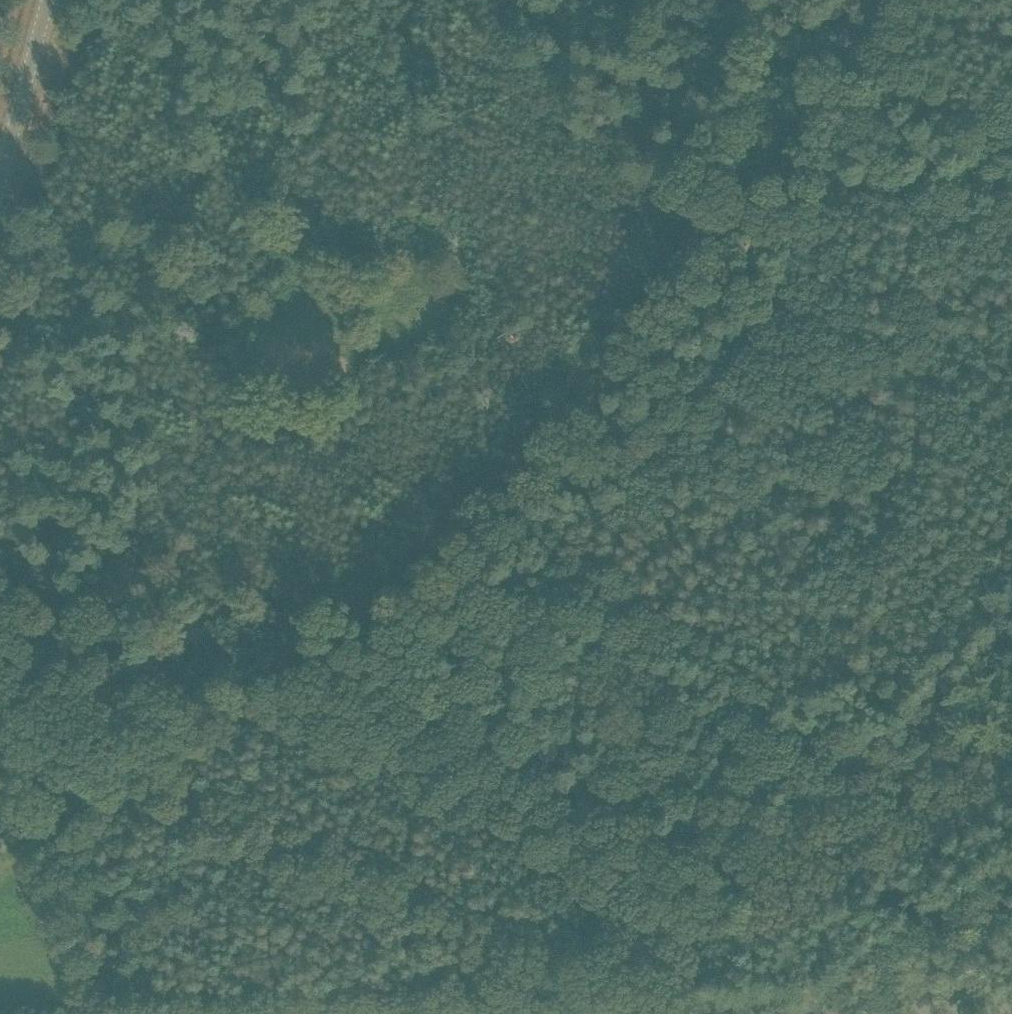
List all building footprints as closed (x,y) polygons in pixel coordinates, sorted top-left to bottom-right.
[(55,938),(46,942),(49,951),(59,948),(55,938)]
